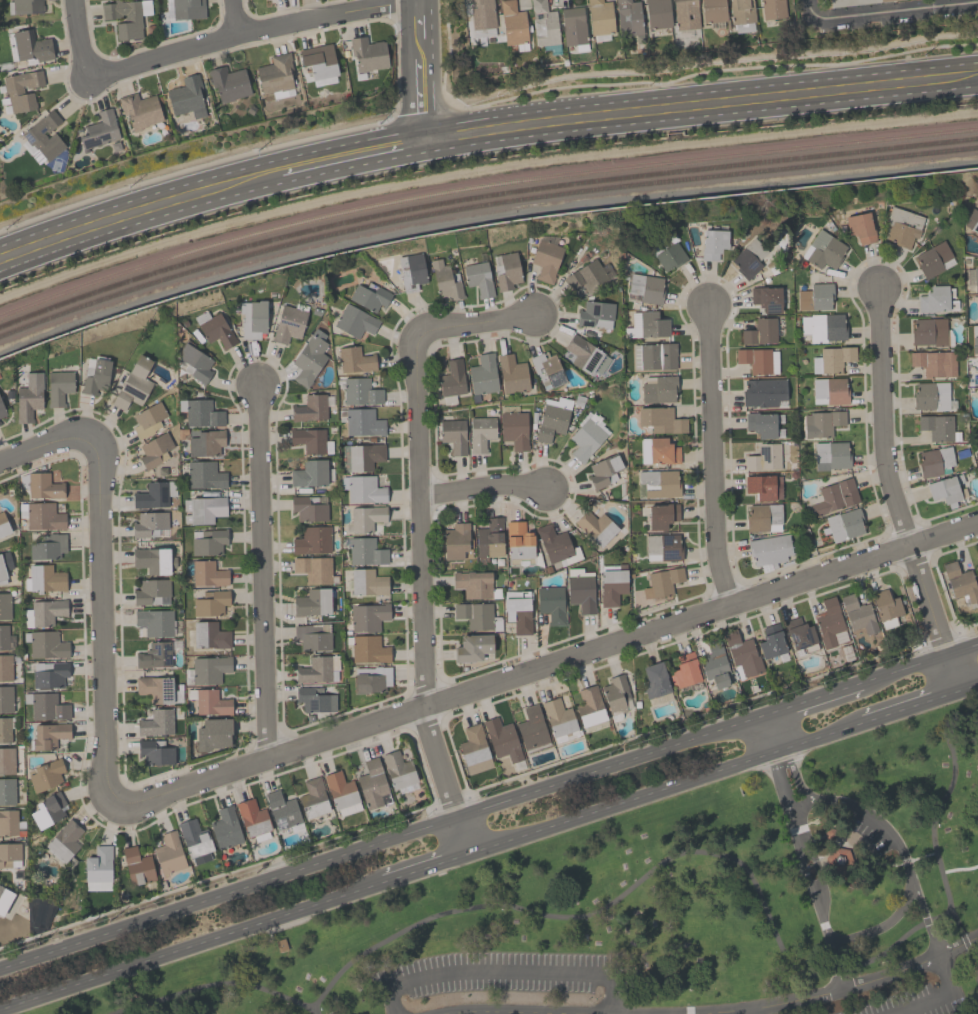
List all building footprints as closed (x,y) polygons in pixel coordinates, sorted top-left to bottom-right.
[(12,1),(12,0),(42,0),(42,5),(43,5),(44,10),(42,10),(42,12),(7,13),(7,1),(12,1)] [(100,3),(137,0),(149,0),(150,13),(140,14),(142,38),(116,40),(116,38),(115,38),(115,32),(116,32),(115,23),(124,22),(124,17),(102,19),(101,9),(100,9),(100,3)] [(172,20),(171,0),(204,0),(205,18),(172,20)] [(471,29),(468,0),(492,0),(495,26),(471,29)] [(504,45),(499,0),(514,0),(515,11),(524,10),(527,42),(504,45)] [(535,46),(529,0),(545,0),(546,11),(555,10),(558,43),(535,46)] [(590,35),(586,0),(602,0),(602,2),(610,1),(613,33),(590,35)] [(630,1),(638,0),(642,34),(618,36),(614,0),(630,0),(630,1)] [(648,29),(644,0),(668,0),(671,26),(648,29)] [(676,30),(672,0),(696,0),(699,28),(676,30)] [(703,23),(700,0),(724,0),(726,20),(703,23)] [(730,2),(730,0),(753,0),(755,21),(731,24),(728,2),(730,2)] [(762,19),(760,0),(783,0),(785,17),(762,19)] [(582,6),(587,50),(576,51),(575,44),(564,45),(560,9),(582,6)] [(12,32),(18,31),(18,30),(31,28),(33,40),(50,37),(54,59),(37,62),(36,58),(32,59),(32,58),(17,60),(12,32)] [(384,41),(387,66),(370,68),(371,70),(357,72),(354,55),(350,55),(348,38),(365,36),(366,43),(372,43),(371,42),(381,40),(381,42),(384,41)] [(298,50),(330,43),(337,74),(312,80),(308,64),(301,66),(298,50)] [(270,56),(287,52),(291,71),(289,71),(294,94),(273,99),(271,91),(262,94),(256,67),(272,63),(270,56)] [(206,70),(225,65),(226,70),(224,70),(225,73),(244,68),(250,93),(232,98),(233,99),(220,103),(215,87),(212,87),(209,76),(207,76),(206,70)] [(43,84),(25,87),(25,86),(22,87),(23,93),(32,91),(34,101),(35,101),(36,106),(35,106),(36,109),(10,113),(6,90),(4,91),(1,76),(40,70),(43,84)] [(172,115),(166,90),(183,85),(181,77),(197,73),(202,90),(199,91),(205,115),(193,118),(191,110),(172,115)] [(138,98),(154,94),(162,120),(144,125),(145,126),(140,128),(140,130),(132,132),(127,114),(122,115),(117,97),(136,91),(138,98)] [(82,149),(78,136),(87,134),(84,125),(100,121),(98,115),(96,115),(95,111),(110,107),(119,138),(82,149)] [(46,161),(44,158),(37,164),(30,154),(29,155),(20,143),(25,139),(20,133),(51,108),(61,121),(46,133),(45,130),(42,132),(46,138),(54,132),(65,146),(46,161)] [(884,240),(890,224),(887,223),(888,220),(886,219),(891,205),(923,217),(919,229),(920,230),(917,238),(913,237),(908,249),(884,240)] [(967,205),(977,211),(977,234),(963,225),(962,207),(967,205)] [(852,233),(847,234),(844,216),(868,211),(872,229),(873,229),(875,241),(858,244),(857,237),(855,238),(855,235),(853,235),(852,233)] [(968,235),(977,241),(977,217),(968,235)] [(818,269),(799,256),(819,228),(846,247),(840,255),(842,256),(833,269),(823,262),(818,269)] [(728,230),(727,248),(721,248),(721,253),(717,253),(717,260),(700,260),(701,247),(702,247),(703,229),(728,230)] [(729,260),(754,237),(767,251),(757,261),(761,265),(746,280),(735,269),(737,267),(729,260)] [(538,238),(563,247),(552,276),(554,277),(551,284),(534,278),(535,274),(536,275),(539,266),(530,262),(538,238)] [(917,266),(919,264),(914,256),(942,239),(952,256),(940,263),(943,269),(924,280),(917,266)] [(687,258),(674,268),(673,265),(664,271),(653,255),(675,240),(687,258)] [(498,254),(515,251),(520,281),(511,283),(511,286),(512,286),(513,288),(496,291),(496,289),(497,288),(494,276),(496,276),(494,265),(500,264),(498,254)] [(427,282),(416,284),(417,290),(403,293),(400,276),(401,275),(400,268),(399,268),(396,256),(421,252),(427,282)] [(429,260),(441,257),(442,265),(448,263),(450,274),(457,272),(462,295),(464,295),(464,297),(447,301),(447,298),(448,298),(447,294),(437,296),(431,268),(430,268),(429,260)] [(588,294),(581,283),(570,290),(563,279),(594,257),(609,279),(588,294)] [(486,260),(493,292),(494,291),(495,295),(477,299),(476,294),(478,294),(476,284),(466,286),(462,266),(486,260)] [(977,293),(977,266),(966,266),(966,293),(977,293)] [(626,298),(630,273),(662,278),(660,289),(663,289),(661,304),(639,301),(639,300),(626,298)] [(374,313),(348,299),(356,283),(365,288),(368,282),(391,294),(383,308),(381,307),(382,305),(379,303),(374,313)] [(810,289),(810,283),(832,282),(832,298),(830,298),(830,309),(797,310),(797,290),(810,289)] [(917,295),(925,295),(924,292),(929,291),(929,285),(947,285),(947,288),(953,288),(953,297),(948,297),(948,300),(956,300),(957,309),(948,309),(948,310),(933,311),(933,312),(917,312),(917,295)] [(780,312),(762,313),(762,307),(758,307),(758,303),(750,303),(750,288),(757,287),(757,286),(765,286),(765,287),(780,287),(780,312)] [(259,339),(241,339),(241,321),(242,321),(242,313),(238,313),(238,302),(249,302),(249,301),(257,301),(257,300),(259,300),(259,299),(266,299),(265,332),(259,332),(259,339)] [(610,328),(601,328),(601,326),(579,324),(578,326),(576,326),(577,308),(580,308),(580,310),(583,310),(584,300),(614,303),(612,320),(611,320),(610,328)] [(332,325),(345,302),(374,318),(375,317),(380,320),(372,335),(363,330),(358,339),(332,325)] [(271,340),(281,304),(294,307),(294,305),(297,303),(307,306),(305,311),(306,311),(299,337),(287,334),(285,344),(271,340)] [(210,317),(219,312),(234,339),(235,338),(237,342),(222,350),(220,347),(221,346),(217,337),(207,343),(192,317),(206,309),(210,317)] [(657,318),(668,318),(669,336),(623,337),(623,327),(631,327),(630,312),(639,312),(639,311),(657,310),(657,318)] [(846,339),(826,340),(826,342),(810,342),(809,333),(800,333),(800,316),(809,316),(809,314),(842,313),(843,324),(845,324),(846,339)] [(776,342),(741,344),(740,329),(754,329),(753,324),(755,324),(755,318),(775,317),(776,342)] [(946,346),(932,346),(932,344),(911,344),(910,329),(913,329),(913,318),(945,318),(946,346)] [(327,356),(310,381),(311,381),(306,388),(292,378),(293,376),(294,377),(300,369),(291,362),(315,327),(326,335),(322,340),(327,343),(321,352),(327,356)] [(599,374),(593,369),(589,375),(569,362),(574,355),(563,348),(573,333),(603,352),(603,354),(609,358),(599,374)] [(182,345),(181,345),(185,338),(193,344),(192,346),(213,360),(208,369),(210,370),(211,369),(213,370),(203,385),(200,383),(201,382),(190,375),(191,374),(177,366),(181,359),(175,356),(182,345)] [(675,343),(676,355),(675,355),(675,368),(633,369),(633,344),(675,343)] [(338,347),(359,346),(360,356),(370,355),(370,353),(374,352),(376,370),(373,371),(372,370),(340,373),(338,347)] [(811,373),(811,356),(820,356),(820,348),(839,347),(839,346),(855,346),(855,360),(842,361),(842,366),(840,366),(840,372),(811,373)] [(735,349),(770,348),(770,350),(777,350),(777,373),(757,373),(757,374),(749,375),(749,362),(735,363),(735,349)] [(528,358),(541,352),(544,358),(546,357),(544,351),(546,350),(548,356),(553,354),(565,382),(550,388),(550,387),(543,389),(536,373),(535,374),(528,358)] [(956,377),(923,377),(923,366),(909,366),(909,352),(955,351),(956,377)] [(497,390),(472,394),(468,367),(479,365),(477,354),(493,352),(494,357),(493,357),(497,390)] [(152,383),(140,405),(129,399),(123,410),(111,403),(138,353),(152,361),(143,378),(152,383)] [(528,389),(503,392),(498,359),(497,360),(496,355),(512,353),(513,363),(524,362),(528,389)] [(97,395),(78,392),(79,389),(81,389),(85,366),(93,368),(95,355),(107,357),(107,360),(110,361),(105,390),(96,388),(95,391),(98,391),(97,395)] [(445,360),(460,357),(465,393),(440,396),(437,375),(448,373),(447,363),(446,363),(445,360)] [(65,407),(47,407),(47,404),(48,404),(47,372),(72,371),(73,392),(62,392),(63,403),(65,402),(65,407)] [(41,373),(42,409),(31,409),(32,418),(33,418),(33,422),(16,423),(16,419),(17,419),(16,387),(26,387),(26,373),(41,373)] [(676,375),(676,380),(677,380),(677,385),(676,385),(676,391),(673,391),(673,402),(642,402),(641,382),(644,382),(644,376),(676,375)] [(343,378),(369,377),(369,389),(381,389),(382,403),(344,404),(343,378)] [(812,403),(812,378),(844,377),(845,388),(847,388),(848,403),(826,404),(826,403),(812,403)] [(776,406),(764,406),(764,407),(758,407),(758,405),(742,405),(742,390),(744,390),(744,379),(785,379),(785,399),(776,399),(776,406)] [(947,382),(948,410),(934,411),(934,408),(913,409),(912,394),(915,394),(915,382),(947,382)] [(326,418),(294,419),(294,421),(291,421),(290,403),(294,403),(294,405),(302,405),(302,404),(304,404),(304,394),(325,393),(326,418)] [(563,434),(552,432),(549,443),(535,440),(545,398),(556,401),(557,396),(572,400),(563,434)] [(9,421),(0,399),(0,425),(9,421)] [(209,399),(210,410),(224,410),(224,425),(186,426),(185,410),(178,410),(177,399),(209,399)] [(167,416),(159,420),(162,426),(138,440),(131,428),(138,424),(132,415),(159,400),(167,416)] [(638,408),(665,407),(672,407),(672,418),(686,418),(686,432),(651,433),(651,425),(638,425),(638,421),(637,419),(637,415),(638,414),(638,408)] [(346,435),(345,421),(338,421),(338,410),(344,409),(344,408),(373,408),(373,419),(384,419),(384,435),(378,435),(378,434),(346,435)] [(526,412),(526,445),(527,445),(528,450),(512,450),(511,440),(500,440),(500,413),(506,413),(507,412),(517,411),(518,412),(526,412)] [(568,437),(579,425),(577,424),(588,411),(591,414),(592,412),(596,415),(597,414),(601,417),(599,419),(603,423),(601,425),(609,431),(584,459),(585,460),(581,464),(568,453),(573,448),(574,448),(577,445),(568,437)] [(845,425),(831,426),(832,437),(803,438),(803,414),(809,414),(809,412),(844,411),(845,425)] [(757,439),(757,432),(752,432),(752,430),(744,430),(744,412),(761,412),(761,413),(775,413),(775,437),(763,437),(763,438),(757,439)] [(952,415),(952,431),(959,431),(959,440),(929,441),(929,429),(917,429),(917,416),(952,415)] [(495,438),(485,438),(485,448),(486,448),(486,453),(469,453),(469,448),(469,417),(495,417),(495,438)] [(464,419),(465,455),(450,455),(450,450),(450,442),(439,442),(439,420),(464,419)] [(303,443),(293,444),(293,445),(289,445),(289,427),(293,427),(293,429),(324,428),(324,454),(303,454),(303,443)] [(188,455),(188,437),(189,437),(189,429),(197,428),(197,431),(207,431),(207,430),(217,430),(217,429),(221,429),(221,428),(224,428),(224,446),(219,446),(219,455),(188,455)] [(146,471),(138,457),(138,456),(140,455),(143,454),(138,445),(165,431),(173,446),(165,450),(168,457),(147,469),(148,469),(146,471)] [(679,446),(679,463),(640,463),(640,438),(666,437),(666,443),(671,443),(671,446),(679,446)] [(846,441),(847,452),(849,452),(850,467),(828,468),(828,469),(814,470),(814,442),(846,441)] [(779,442),(780,468),(762,468),(762,469),(744,469),(744,455),(758,455),(757,443),(779,442)] [(349,471),(348,445),(370,445),(370,443),(384,443),(384,461),(371,461),(371,470),(349,471)] [(921,478),(917,462),(920,462),(918,452),(950,445),(954,465),(949,466),(950,472),(921,478)] [(622,468),(613,472),(616,478),(608,482),(608,483),(596,489),(597,491),(594,492),(585,474),(589,472),(590,475),(592,474),(588,465),(615,452),(622,468)] [(327,485),(290,485),(290,469),(302,469),(302,459),(326,459),(327,485)] [(187,461),(214,461),(215,471),(226,471),(226,487),(187,488),(187,461)] [(676,470),(676,481),(679,481),(679,497),(644,498),(643,483),(637,483),(637,471),(676,470)] [(64,497),(28,497),(27,472),(49,472),(49,483),(59,483),(59,481),(63,481),(64,497)] [(941,496),(930,500),(925,484),(953,475),(953,476),(961,473),(963,481),(956,484),(958,489),(964,487),(967,496),(944,504),(941,496)] [(773,474),(773,476),(780,476),(781,498),(774,499),(774,500),(756,500),(756,491),(744,492),(744,475),(773,474)] [(374,475),(375,487),(380,486),(386,485),(386,502),(380,502),(380,501),(347,502),(347,489),(341,489),(340,477),(347,477),(347,476),(374,475)] [(859,502),(813,517),(806,498),(819,494),(817,487),(850,476),(859,502)] [(175,496),(167,496),(167,507),(133,507),(132,492),(146,492),(146,482),(175,481),(175,496)] [(327,520),(297,520),(296,511),(290,511),(290,495),(293,495),(293,496),(316,496),(316,503),(327,503),(327,520)] [(182,499),(189,499),(189,498),(225,496),(225,515),(212,516),(213,523),(189,524),(189,523),(183,523),(183,514),(189,514),(189,511),(183,511),(182,499)] [(65,530),(60,530),(60,529),(26,529),(26,517),(18,517),(18,502),(53,502),(54,513),(60,513),(60,512),(65,512),(65,530)] [(678,520),(671,520),(671,523),(666,523),(666,530),(648,530),(647,505),(662,504),(662,503),(677,503),(678,520)] [(780,504),(781,523),(779,523),(779,530),(746,531),(745,515),(748,515),(748,510),(749,510),(748,504),(780,504)] [(386,506),(386,522),(380,522),(380,521),(372,521),(372,532),(351,532),(351,507),(372,507),(372,506),(386,506)] [(833,542),(829,532),(822,534),(821,529),(827,526),(824,517),(837,512),(837,513),(857,506),(862,521),(859,522),(862,532),(833,542)] [(618,529),(599,547),(573,521),(585,508),(595,518),(601,512),(618,529)] [(11,532),(0,537),(0,511),(1,511),(11,532)] [(167,528),(157,528),(157,536),(148,536),(148,537),(135,537),(135,539),(132,539),(131,520),(134,520),(134,522),(137,522),(137,512),(167,512),(167,528)] [(475,527),(486,527),(486,517),(502,517),(502,521),(501,521),(502,556),(487,556),(487,563),(477,563),(477,556),(476,556),(475,527)] [(505,521),(524,521),(524,532),(531,532),(531,535),(533,535),(533,552),(539,552),(542,566),(533,563),(527,563),(527,559),(518,560),(518,564),(508,564),(508,558),(507,558),(505,521)] [(534,527),(550,521),(552,526),(551,526),(553,534),(564,530),(573,554),(548,563),(537,533),(536,534),(534,527)] [(468,522),(468,538),(472,538),(472,548),(471,548),(471,557),(462,557),(462,559),(444,559),(444,528),(452,528),(452,522),(468,522)] [(330,552),(296,553),(296,554),(291,554),(291,538),(301,538),(301,526),(330,525),(330,552)] [(191,555),(190,537),(200,537),(200,530),(224,529),(224,527),(226,527),(227,545),(224,545),(224,544),(221,544),(221,554),(191,555)] [(29,558),(29,542),(40,542),(40,533),(65,533),(65,552),(59,552),(59,558),(29,558)] [(646,535),(678,533),(678,544),(681,544),(681,560),(646,560),(646,535)] [(746,540),(787,533),(791,554),(785,555),(785,561),(754,566),(752,555),(749,556),(746,540)] [(374,537),(374,549),(387,548),(387,563),(349,564),(348,538),(374,537)] [(146,574),(146,566),(132,567),(132,547),(137,547),(137,548),(169,548),(169,574),(146,574)] [(6,583),(0,584),(0,552),(8,550),(13,568),(4,570),(6,578),(5,578),(6,583)] [(292,572),(291,557),(330,557),(331,583),(305,584),(305,572),(292,572)] [(213,559),(214,569),(223,569),(223,568),(227,568),(228,585),(192,585),(192,560),(213,559)] [(970,569),(977,594),(977,601),(969,603),(965,594),(952,598),(941,564),(954,560),(959,573),(970,569)] [(29,591),(29,590),(24,590),(24,578),(29,578),(29,565),(51,565),(51,572),(64,572),(65,591),(59,591),(59,590),(29,591)] [(643,599),(641,588),(649,586),(647,572),(682,566),(684,580),(670,582),(672,594),(643,599)] [(387,575),(387,596),(384,596),(384,593),(351,594),(350,568),(373,568),(373,576),(387,575)] [(617,593),(617,606),(600,606),(600,592),(601,592),(600,570),(626,569),(627,593),(617,593)] [(463,598),(463,587),(452,587),(452,571),(458,571),(458,572),(466,572),(466,571),(472,571),(490,571),(491,588),(501,588),(501,597),(463,598)] [(579,614),(579,603),(567,604),(567,575),(592,575),(594,607),(595,607),(595,613),(579,614)] [(169,578),(169,595),(168,595),(168,604),(159,604),(159,603),(150,603),(150,604),(133,604),(133,589),(138,589),(138,579),(169,578)] [(537,612),(536,587),(562,586),(563,621),(565,621),(565,625),(547,625),(547,622),(548,622),(548,612),(537,612)] [(306,588),(329,588),(330,614),(299,615),(299,616),(293,616),(293,596),(299,596),(299,597),(307,597),(306,588)] [(902,613),(894,616),(897,624),(883,629),(880,621),(879,621),(869,594),(885,588),(889,600),(896,597),(902,613)] [(223,615),(193,615),(192,598),(202,598),(202,591),(212,591),(212,590),(228,590),(228,604),(223,605),(223,615)] [(530,633),(514,634),(514,621),(504,621),(503,598),(519,597),(519,590),(529,590),(530,633)] [(10,619),(0,619),(0,592),(10,592),(10,619)] [(851,630),(840,597),(852,593),(856,605),(862,603),(862,604),(868,602),(878,630),(866,634),(863,626),(851,630)] [(820,600),(833,596),(844,629),(832,633),(835,644),(823,648),(819,637),(820,636),(816,623),(815,623),(813,616),(824,613),(820,600)] [(66,598),(67,617),(64,617),(63,615),(53,615),(53,626),(24,627),(23,609),(31,609),(31,600),(62,599),(62,598),(66,598)] [(350,605),(383,604),(383,602),(388,602),(389,619),(379,619),(379,631),(351,631),(350,605)] [(453,603),(491,602),(492,629),(467,629),(467,618),(453,618),(453,603)] [(134,609),(138,609),(138,610),(172,609),(172,620),(173,619),(174,634),(172,634),(172,636),(145,636),(145,625),(134,625),(134,609)] [(802,623),(804,622),(806,626),(811,625),(816,642),(815,642),(817,648),(804,653),(802,646),(793,649),(789,636),(787,636),(782,621),(799,616),(802,623)] [(216,620),(216,631),(230,630),(230,647),(193,648),(192,621),(216,620)] [(762,636),(764,635),(761,628),(778,622),(782,634),(781,635),(786,651),(763,659),(756,642),(763,640),(762,636)] [(8,649),(0,649),(0,624),(7,624),(8,649)] [(330,649),(300,649),(300,639),(293,639),(293,625),(302,625),(302,624),(328,624),(328,632),(330,632),(330,649)] [(738,679),(722,633),(734,629),(738,641),(750,637),(756,655),(758,655),(763,671),(738,679)] [(68,657),(29,658),(29,641),(23,641),(23,632),(28,632),(28,631),(57,630),(57,642),(67,641),(68,657)] [(492,654),(489,654),(489,653),(481,653),(481,660),(472,660),(472,661),(453,662),(453,646),(460,646),(460,643),(459,643),(459,637),(460,637),(460,635),(491,634),(492,654)] [(352,662),(351,635),(379,635),(379,646),(389,646),(390,662),(384,662),(384,661),(352,662)] [(718,640),(729,672),(725,673),(729,685),(715,689),(711,677),(705,679),(699,663),(704,661),(703,656),(708,654),(705,645),(718,640)] [(170,667),(168,667),(168,666),(136,667),(135,653),(145,652),(145,649),(149,649),(148,641),(170,641),(170,667)] [(677,688),(673,676),(672,677),(670,671),(677,668),(675,664),(679,662),(677,656),(692,651),(696,663),(695,664),(700,680),(677,688)] [(11,681),(0,681),(0,654),(11,654),(11,681)] [(338,654),(338,669),(336,669),(337,680),(311,681),(311,682),(299,682),(299,683),(295,683),(295,665),(299,665),(299,666),(308,666),(308,655),(338,654)] [(231,672),(225,672),(225,671),(219,671),(220,683),(184,684),(184,668),(192,668),(191,657),(224,656),(224,655),(230,655),(231,672)] [(32,688),(32,670),(33,670),(33,662),(42,662),(42,663),(51,663),(51,662),(65,662),(65,661),(68,661),(68,677),(65,677),(65,676),(63,676),(63,687),(32,688)] [(670,692),(663,694),(666,702),(656,705),(653,697),(646,699),(641,682),(646,680),(642,667),(661,661),(664,672),(665,672),(666,676),(665,676),(670,692)] [(354,693),(354,673),(355,673),(355,668),(373,668),(373,666),(382,666),(382,667),(390,667),(391,685),(384,686),(385,691),(366,692),(366,693),(354,693)] [(632,707),(626,709),(626,710),(620,712),(622,716),(620,719),(611,722),(600,686),(610,683),(609,681),(608,681),(607,678),(623,672),(624,676),(623,676),(628,689),(627,689),(630,698),(629,698),(632,707)] [(135,695),(135,676),(149,676),(149,677),(172,676),(173,703),(148,704),(148,694),(135,695)] [(581,701),(577,689),(594,683),(606,719),(605,719),(607,725),(600,727),(598,722),(590,724),(592,730),(584,733),(582,727),(581,727),(573,703),(581,701)] [(12,712),(0,712),(0,685),(11,685),(12,700),(12,712)] [(335,711),(302,711),(302,701),(295,701),(295,687),(321,687),(321,694),(335,694),(335,711)] [(230,698),(231,713),(195,714),(195,699),(185,699),(185,689),(216,688),(217,698),(230,698)] [(69,703),(69,718),(31,719),(31,703),(23,703),(23,693),(56,692),(56,704),(69,703)] [(541,703),(558,697),(562,709),(569,707),(579,735),(555,743),(541,703)] [(526,719),(522,707),(536,702),(549,742),(548,742),(549,746),(527,754),(525,749),(524,749),(515,723),(526,719)] [(173,733),(137,734),(136,718),(141,718),(141,719),(150,719),(150,708),(172,708),(173,733)] [(481,721),(496,716),(499,726),(510,722),(522,759),(509,763),(506,754),(494,758),(481,721)] [(10,742),(0,742),(0,717),(9,717),(10,742)] [(231,718),(231,733),(229,733),(229,745),(219,745),(219,747),(210,748),(210,750),(196,750),(196,726),(202,726),(201,718),(231,718)] [(56,738),(56,749),(36,749),(36,750),(32,750),(32,749),(29,749),(29,740),(32,740),(32,739),(34,739),(34,724),(65,723),(65,722),(69,722),(70,739),(65,739),(65,738),(56,738)] [(492,767),(468,774),(457,743),(466,740),(462,727),(478,722),(492,767)] [(143,764),(143,754),(140,754),(140,756),(137,756),(137,738),(140,738),(140,740),(163,740),(163,746),(173,746),(173,764),(143,764)] [(14,773),(0,774),(0,748),(13,748),(13,764),(14,764),(14,773)] [(410,759),(417,781),(392,789),(381,755),(397,749),(401,762),(410,759)] [(367,773),(363,761),(376,756),(388,792),(387,793),(390,803),(383,805),(382,804),(366,810),(355,776),(367,773)] [(62,783),(34,793),(26,769),(60,757),(65,771),(61,772),(58,773),(62,783)] [(323,775),(339,769),(344,782),(351,779),(359,801),(334,810),(323,775)] [(319,775),(324,790),(323,791),(329,811),(305,819),(297,796),(306,793),(302,780),(319,775)] [(15,804),(0,804),(0,778),(14,778),(15,804)] [(37,808),(35,804),(43,800),(43,798),(51,794),(50,792),(57,788),(65,804),(59,808),(60,811),(62,810),(65,815),(38,830),(29,813),(37,808)] [(276,830),(264,793),(278,789),(282,801),(293,797),(301,822),(276,830)] [(271,829),(246,837),(234,803),(252,797),(256,809),(263,806),(271,829)] [(218,849),(209,822),(219,818),(216,809),(232,803),(233,808),(232,808),(243,841),(218,849)] [(17,834),(0,835),(0,810),(16,810),(17,834)] [(188,858),(178,827),(177,827),(176,823),(194,817),(198,830),(205,828),(212,849),(208,851),(210,859),(193,864),(191,857),(188,858)] [(82,830),(73,840),(79,846),(62,864),(43,847),(69,818),(82,830)] [(161,874),(152,847),(162,844),(160,834),(175,829),(176,834),(175,835),(186,866),(161,874)] [(10,867),(0,867),(0,843),(20,842),(20,859),(10,859),(10,867)] [(155,879),(130,885),(121,848),(135,844),(138,857),(149,854),(155,879)] [(110,845),(111,881),(84,881),(84,856),(94,856),(94,845),(110,845)] [(1,916),(0,915),(0,885),(14,893),(1,916)]
